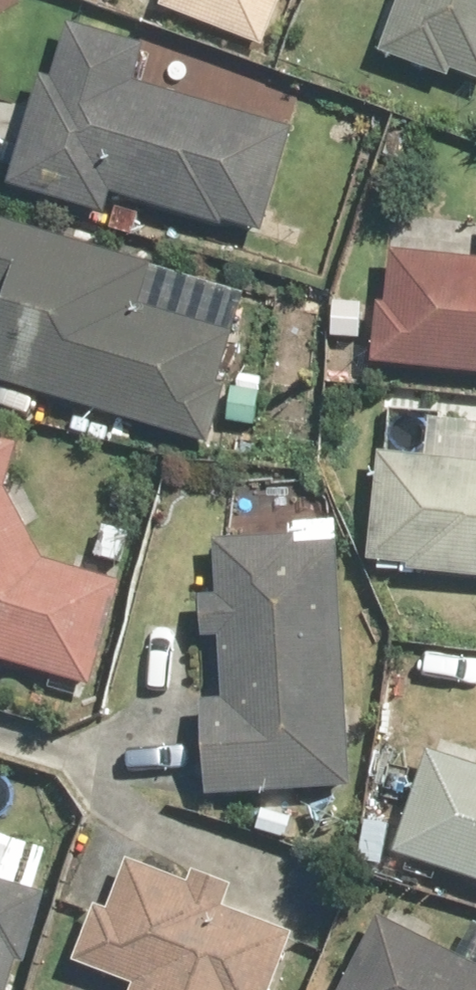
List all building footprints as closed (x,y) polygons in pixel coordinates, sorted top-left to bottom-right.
[(166,6),(268,43),(284,0),(168,0),(166,6)] [(389,43),(475,72),(475,0),(404,0),(389,43)] [(255,230),(283,126),(135,86),(145,46),(63,27),(55,64),(50,62),(22,167),(30,169),(24,195),(105,214),(111,191),(255,230)] [(0,340),(0,382),(201,439),(243,295),(105,255),(107,245),(5,218),(0,237),(0,299),(11,301),(0,340)] [(393,259),(385,362),(475,369),(475,265),(393,259)] [(0,444),(0,657),(85,684),(117,584),(43,561),(7,485),(18,450),(0,444)] [(475,569),(475,462),(383,454),(374,560),(475,569)] [(228,792),(355,784),(340,545),(213,553),(228,792)] [(439,750),(402,853),(475,879),(475,763),(439,750)] [(297,935),(275,926),(119,862),(78,961),(140,986),(138,989),(274,989),(297,935)] [(46,891),(0,877),(0,989),(15,989),(46,891)] [(388,918),(349,989),(475,989),(475,965),(388,918)]
